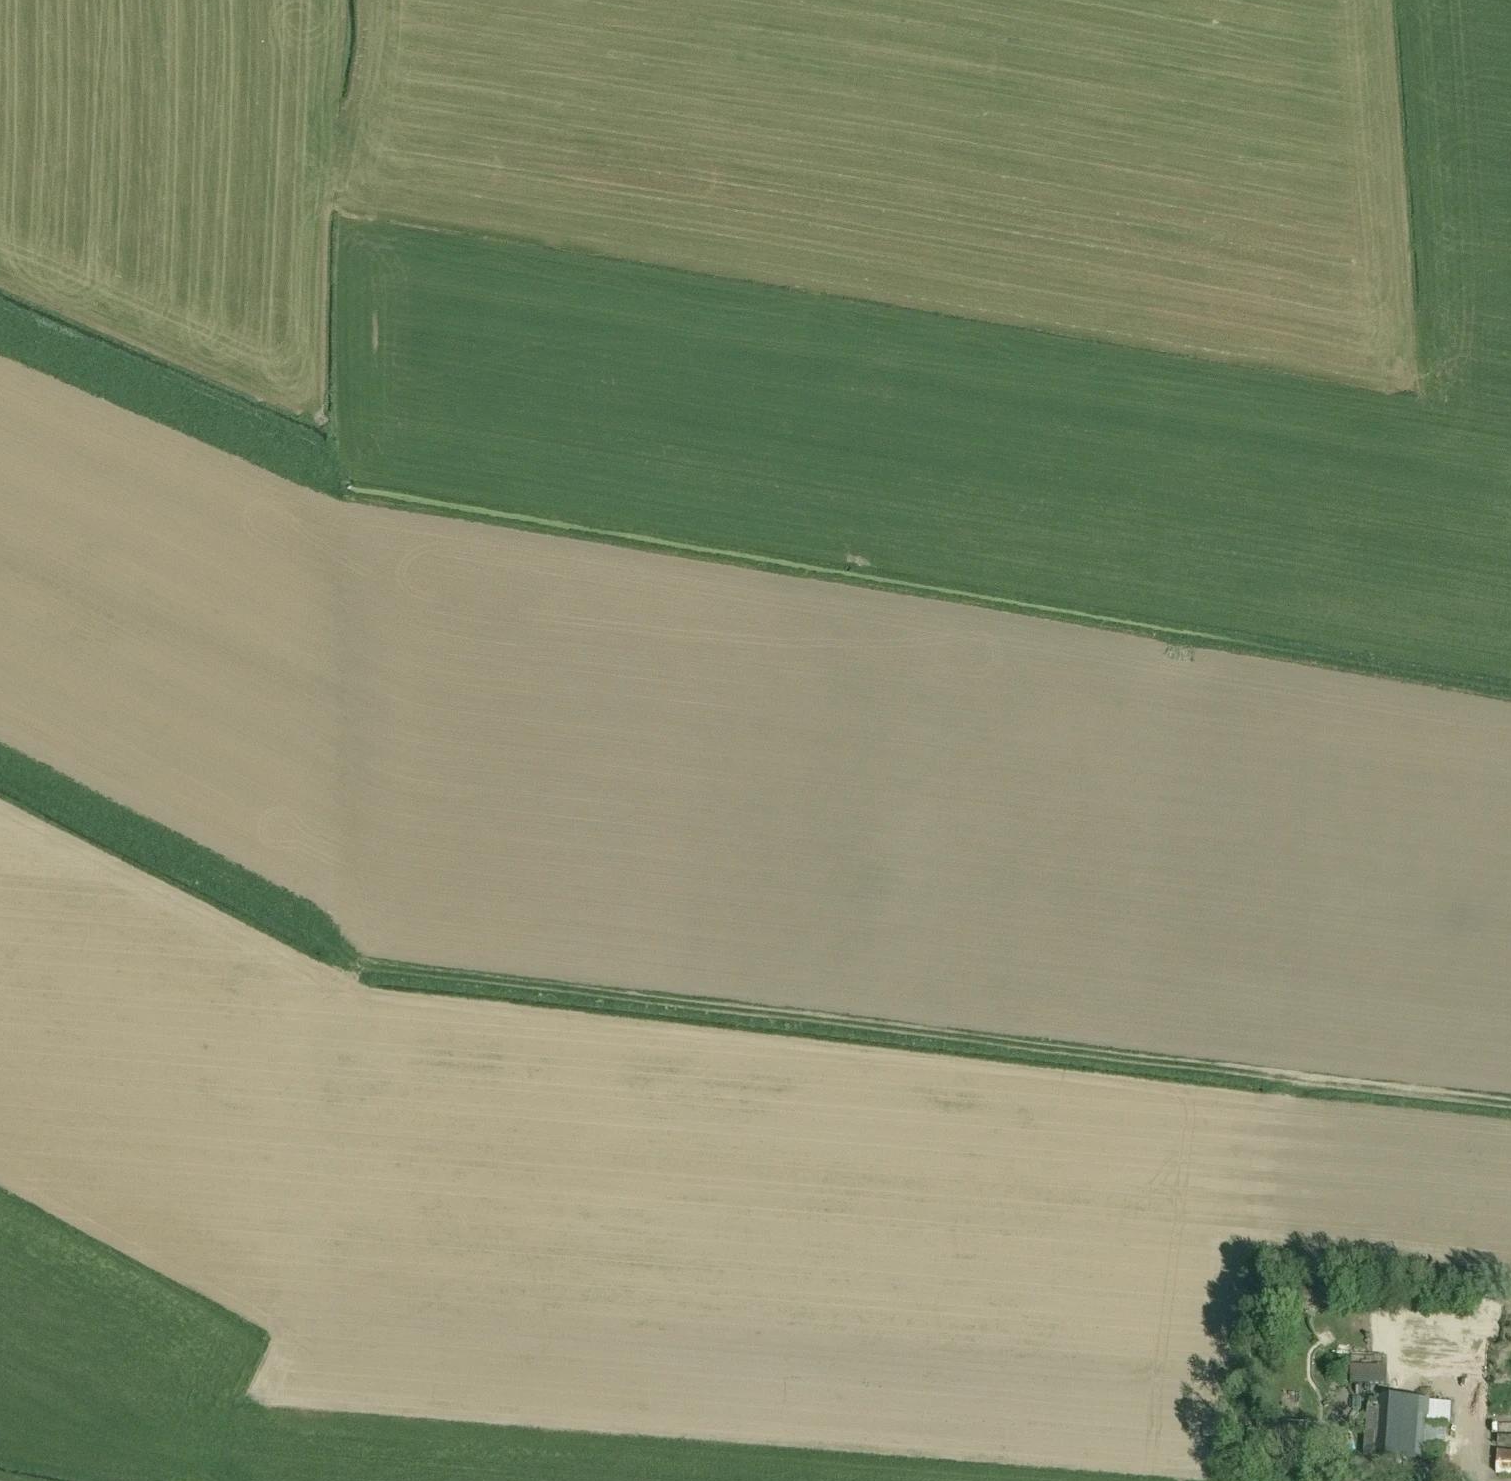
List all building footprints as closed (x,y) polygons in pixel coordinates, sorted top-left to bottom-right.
[(1351,1365),(1351,1385),(1388,1385),(1389,1365),(1351,1365)] [(1486,1440),(1510,1441),(1510,1396),(1487,1395),(1486,1440)] [(1421,1459),(1422,1446),(1424,1425),(1426,1400),(1369,1397),(1363,1454),(1421,1459)]
